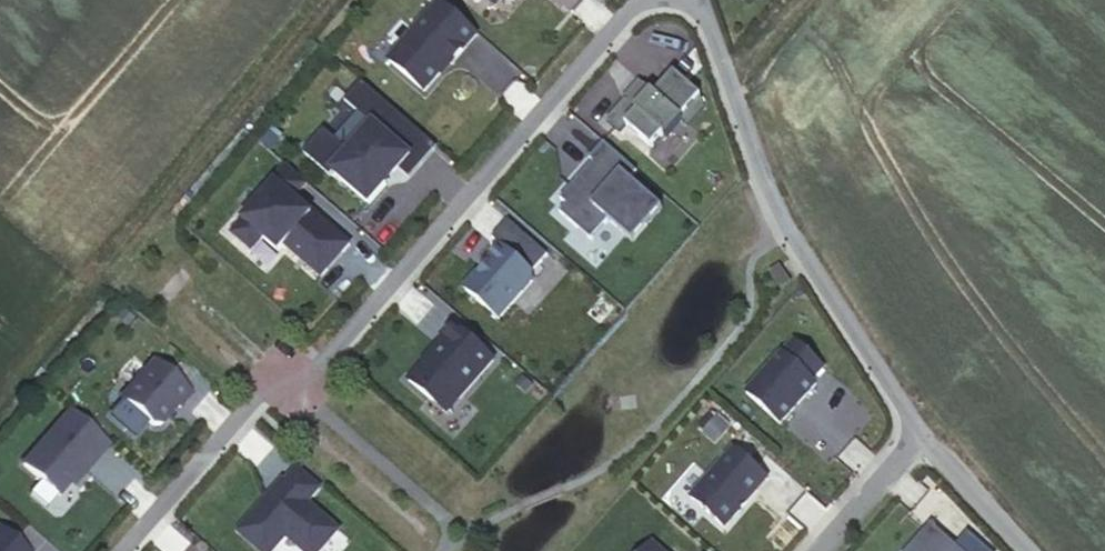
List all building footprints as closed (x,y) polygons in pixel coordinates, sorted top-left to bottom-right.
[(443,3),(392,60),(429,92),(481,34),(443,3)] [(703,94),(675,73),(659,94),(642,81),(610,124),(624,135),(630,128),(655,148),(670,139),(685,121),(692,126),(707,108),(703,94)] [(439,148),(366,82),(350,100),(375,124),(353,153),(326,131),(308,153),(375,205),(389,184),(384,180),(390,171),(394,175),(398,169),(411,179),(439,148)] [(640,171),(607,143),(595,161),(584,179),(588,183),(581,193),(573,188),(566,197),(571,202),(564,211),(595,239),(609,220),(634,241),(666,208),(634,180),(640,171)] [(310,184),(288,167),(237,233),(257,250),(267,239),(284,252),(289,246),(326,278),(353,244),(299,198),(310,184)] [(536,277),(500,246),(468,289),(502,321),(536,277)] [(495,360),(452,324),(411,382),(449,414),(495,360)] [(794,342),(750,394),(784,421),(825,369),(794,342)] [(193,394),(155,362),(124,398),(155,427),(163,426),(193,394)] [(111,444),(72,410),(26,464),(62,494),(97,454),(102,458),(111,444)] [(772,478),(731,444),(688,494),(730,529),(772,478)] [(282,480),(240,535),(261,550),(277,550),(289,538),(305,550),(324,550),(341,532),(329,519),(338,505),(314,486),(303,500),(282,480)] [(930,527),(911,550),(957,550),(930,527)] [(0,529),(0,550),(23,550),(0,529)] [(650,540),(641,550),(664,550),(650,540)]
